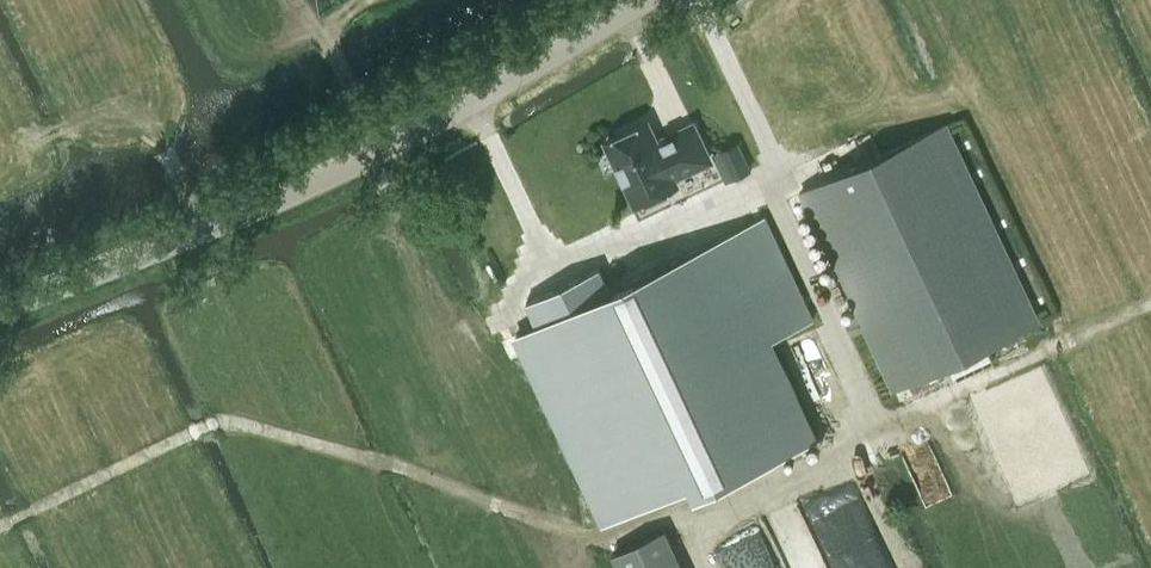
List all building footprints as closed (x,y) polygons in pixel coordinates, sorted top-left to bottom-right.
[(1018,270),(1014,261),(1000,231),(995,222),(976,180),(971,171),(963,153),(958,143),(947,121),(881,152),(799,191),(894,390),(1040,321),(1042,320),(1037,309),(1033,300),(1018,270)] [(710,159),(694,125),(667,137),(668,139),(658,144),(648,122),(608,140),(638,203),(677,184),(674,176),(710,159)] [(737,142),(721,149),(734,178),(751,170),(737,142)] [(695,493),(814,437),(768,339),(814,317),(766,216),(601,294),(695,493)] [(512,336),(582,483),(590,500),(616,488),(608,471),(643,454),(573,307),(512,336)]
